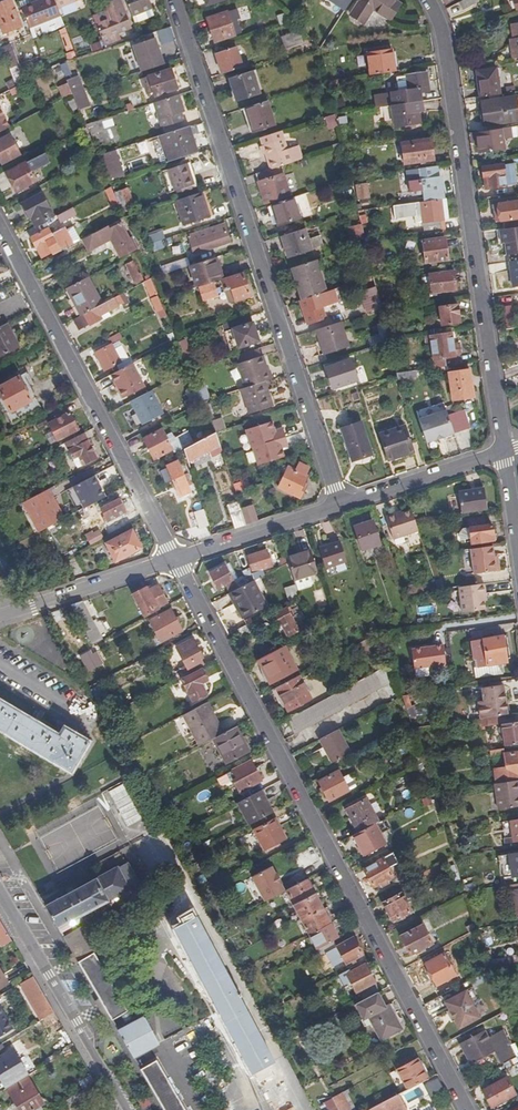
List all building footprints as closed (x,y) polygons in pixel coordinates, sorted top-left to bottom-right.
[(22,26),(12,0),(9,0),(0,3),(0,25),(3,33),(22,26)] [(20,8),(29,28),(60,15),(57,8),(54,0),(40,0),(28,4),(27,0),(19,3),(20,8)] [(115,35),(131,28),(119,0),(106,5),(108,10),(96,15),(94,19),(102,40),(104,39),(106,42),(116,38),(115,35)] [(135,24),(156,16),(149,0),(126,0),(135,24)] [(345,10),(352,0),(329,0),(345,10)] [(390,21),(400,6),(391,0),(362,0),(352,16),(364,24),(374,10),(390,21)] [(458,3),(462,11),(477,3),(476,0),(464,0),(458,3)] [(220,41),(242,34),(237,20),(240,20),(236,10),(208,19),(214,38),(219,37),(220,41)] [(284,25),(294,21),(288,15),(281,17),(284,25)] [(513,46),(512,46),(514,59),(515,59),(517,58),(517,24),(507,25),(509,40),(515,39),(516,45),(513,46)] [(285,49),(296,45),(293,34),(281,38),(285,49)] [(133,45),(142,72),(154,69),(153,65),(164,62),(156,39),(133,45)] [(223,74),(243,68),(236,47),(216,54),(223,74)] [(368,54),(371,75),(395,72),(393,50),(368,54)] [(10,52),(3,55),(8,66),(14,63),(10,52)] [(58,76),(64,74),(60,67),(55,68),(58,76)] [(155,97),(178,90),(175,79),(179,78),(176,68),(142,78),(147,94),(154,92),(155,97)] [(263,89),(257,69),(252,71),(260,91),(263,89)] [(490,96),(500,95),(496,69),(479,71),(482,97),(490,96)] [(252,71),(230,78),(237,100),(260,93),(260,91),(252,71)] [(427,73),(408,76),(398,77),(400,92),(392,93),(393,105),(416,102),(422,101),(420,93),(429,92),(427,73)] [(67,81),(72,94),(83,90),(78,78),(67,81)] [(9,89),(16,86),(13,79),(5,83),(9,89)] [(339,88),(338,80),(330,81),(331,89),(339,88)] [(72,94),(79,110),(91,106),(85,90),(83,90),(72,94)] [(500,95),(490,96),(491,100),(483,102),(486,126),(517,122),(517,106),(517,97),(501,100),(500,95)] [(184,113),(179,96),(155,103),(163,128),(184,122),(182,114),(184,113)] [(71,111),(78,108),(74,99),(67,102),(71,111)] [(275,125),(267,101),(245,108),(253,132),(275,125)] [(393,105),(391,106),(394,127),(419,124),(416,102),(393,105)] [(253,132),(245,108),(242,109),(250,133),(253,132)] [(9,127),(0,110),(0,132),(9,127)] [(338,122),(336,113),(325,117),(327,125),(338,122)] [(86,127),(95,148),(120,138),(114,124),(121,122),(118,114),(85,124),(86,127)] [(509,127),(502,128),(502,130),(503,139),(517,137),(517,126),(509,127)] [(86,127),(82,129),(94,158),(98,156),(95,148),(86,127)] [(198,153),(190,128),(160,137),(168,163),(198,153)] [(503,139),(502,130),(470,135),(471,144),(479,143),(483,142),(484,151),(504,149),(503,139)] [(283,154),(276,133),(255,140),(258,148),(260,156),(265,171),(270,170),(300,160),(296,149),(283,154)] [(21,155),(10,134),(0,140),(0,159),(3,165),(21,155)] [(404,164),(434,160),(431,140),(402,144),(404,164)] [(17,191),(36,181),(31,170),(52,160),(47,151),(7,172),(17,191)] [(117,151),(98,156),(110,182),(126,177),(117,151)] [(178,191),(198,184),(191,163),(172,169),(178,191)] [(503,165),(483,168),(486,189),(506,187),(506,186),(517,184),(514,163),(504,165),(503,165)] [(438,178),(437,166),(408,170),(411,192),(417,191),(417,194),(424,194),(425,202),(440,199),(443,199),(441,178),(438,178)] [(272,176),(270,170),(265,171),(256,175),(265,204),(290,196),(283,173),(272,176)] [(357,199),(360,199),(369,197),(367,184),(356,185),(357,199)] [(114,193),(112,186),(107,189),(113,204),(118,202),(114,193)] [(125,217),(139,213),(128,187),(114,193),(118,202),(125,217)] [(213,217),(205,192),(179,200),(187,225),(213,217)] [(31,218),(35,227),(53,217),(41,194),(22,204),(29,219),(31,218)] [(301,218),(294,197),(272,204),(280,225),(301,218)] [(440,199),(425,202),(393,206),(395,218),(417,216),(417,214),(422,214),(424,222),(425,222),(427,235),(442,233),(441,220),(443,220),(440,199)] [(504,220),(517,218),(517,201),(500,203),(500,207),(495,208),(496,221),(504,220)] [(67,210),(57,215),(60,222),(70,218),(67,210)] [(360,216),(362,224),(368,222),(366,214),(360,216)] [(505,229),(517,227),(517,218),(504,220),(505,229)] [(107,226),(84,238),(91,251),(111,240),(120,256),(137,247),(132,237),(128,239),(120,223),(109,229),(107,226)] [(362,224),(353,226),(357,240),(358,245),(366,243),(362,224)] [(193,255),(231,242),(225,225),(216,228),(218,233),(208,236),(206,232),(197,234),(198,239),(194,240),(193,237),(188,239),(193,255)] [(357,240),(353,226),(348,227),(350,241),(357,240)] [(52,252),(53,255),(74,244),(65,227),(52,234),(48,227),(31,237),(41,258),(52,252)] [(501,229),(503,243),(507,242),(509,255),(517,254),(517,227),(505,229),(501,229)] [(309,239),(306,228),(282,237),(289,257),(324,246),(321,235),(309,239)] [(148,236),(151,245),(166,240),(163,231),(148,236)] [(425,263),(449,260),(445,238),(423,241),(425,263)] [(193,265),(200,286),(221,279),(214,258),(193,265)] [(327,292),(316,259),(292,267),(303,300),(327,292)] [(135,284),(142,280),(132,261),(125,264),(135,284)] [(432,294),(457,290),(454,271),(429,275),(432,294)] [(232,288),(236,301),(251,296),(244,274),(222,281),(225,291),(227,290),(232,288)] [(86,277),(67,288),(81,316),(84,314),(101,305),(86,277)] [(145,282),(158,312),(164,309),(159,299),(151,279),(145,282)] [(203,301),(218,297),(214,283),(199,288),(203,301)] [(231,303),(236,301),(232,288),(227,290),(231,303)] [(335,289),(327,292),(303,300),(301,301),(308,323),(314,321),(316,326),(327,322),(323,308),(322,306),(328,305),(328,306),(339,303),(335,289)] [(365,314),(382,309),(375,291),(369,292),(370,297),(363,300),(365,306),(363,307),(365,314)] [(84,314),(89,324),(90,326),(101,320),(99,316),(118,307),(117,304),(124,301),(127,306),(131,304),(125,292),(101,305),(84,314)] [(370,297),(369,292),(359,294),(363,307),(365,306),(363,300),(370,297)] [(504,329),(516,327),(512,305),(500,308),(504,329)] [(439,326),(458,323),(455,306),(437,308),(439,326)] [(81,316),(74,319),(79,330),(89,324),(84,314),(81,316)] [(251,317),(223,325),(231,351),(259,342),(251,317)] [(350,347),(341,322),(317,330),(325,354),(350,347)] [(7,323),(0,327),(0,357),(19,347),(7,323)] [(389,341),(386,326),(380,328),(382,335),(369,340),(372,347),(389,341)] [(450,345),(449,333),(431,335),(433,344),(437,368),(443,368),(447,367),(446,358),(454,357),(454,355),(461,354),(460,345),(450,345)] [(433,344),(431,335),(424,336),(425,344),(433,344)] [(198,359),(195,360),(186,339),(178,342),(190,370),(201,367),(198,359)] [(104,371),(114,366),(116,371),(124,367),(122,362),(128,359),(122,347),(116,350),(113,345),(95,353),(104,371)] [(258,349),(239,356),(240,362),(260,356),(258,349)] [(246,388),(264,382),(272,380),(269,371),(268,371),(265,372),(263,365),(266,365),(263,355),(260,356),(240,362),(238,363),(246,388)] [(336,388),(352,383),(345,361),(320,370),(326,387),(335,385),(336,388)] [(116,371),(111,374),(116,385),(119,390),(123,398),(144,387),(132,363),(124,367),(116,371)] [(453,402),(474,399),(469,371),(449,374),(453,402)] [(397,374),(399,381),(418,379),(417,372),(397,374)] [(19,376),(0,387),(0,392),(10,412),(6,414),(12,426),(43,410),(37,398),(32,400),(19,376)] [(197,386),(203,401),(210,399),(203,382),(197,386)] [(246,388),(242,389),(250,413),(272,406),(264,382),(246,388)] [(183,402),(187,410),(203,401),(197,386),(184,392),(188,399),(183,402)] [(152,391),(130,402),(141,424),(163,412),(152,391)] [(465,411),(449,416),(455,435),(471,429),(465,411)] [(80,429),(71,412),(50,423),(55,432),(59,440),(80,429)] [(427,444),(455,435),(449,416),(447,412),(420,421),(427,444)] [(213,423),(218,434),(226,431),(222,420),(213,423)] [(254,449),(286,438),(283,428),(275,430),(273,421),(246,430),(251,448),(253,447),(254,449)] [(352,463),(371,456),(361,423),(342,429),(352,463)] [(397,456),(412,452),(405,427),(381,434),(389,462),(398,459),(397,456)] [(173,450),(166,435),(162,428),(143,438),(154,460),(173,450)] [(166,435),(173,450),(174,453),(194,442),(188,431),(175,437),(175,436),(174,436),(172,432),(166,435)] [(51,445),(59,440),(55,432),(46,436),(51,445)] [(84,433),(65,443),(74,459),(78,456),(80,460),(83,458),(86,463),(97,458),(84,433)] [(218,434),(186,451),(189,462),(211,452),(221,446),(218,434)] [(289,446),(286,438),(254,449),(258,465),(285,457),(282,448),(289,446)] [(221,446),(211,452),(213,458),(223,453),(221,446)] [(180,494),(192,488),(179,461),(167,467),(180,494)] [(0,467),(0,469),(4,476),(12,472),(7,463),(0,467)] [(279,488),(301,500),(306,490),(303,489),(308,478),(306,477),(310,471),(300,466),(297,472),(289,468),(279,488)] [(74,486),(86,508),(93,504),(105,497),(94,476),(74,486)] [(463,513),(488,510),(484,488),(459,491),(463,513)] [(66,518),(51,489),(29,501),(44,530),(66,518)] [(128,516),(119,499),(101,509),(106,517),(102,519),(107,527),(128,516)] [(228,506),(235,529),(246,526),(241,509),(239,502),(228,506)] [(77,512),(76,513),(81,521),(90,515),(91,517),(98,513),(93,504),(86,508),(77,512)] [(241,509),(246,526),(258,522),(253,505),(241,509)] [(199,528),(209,526),(204,510),(194,513),(199,528)] [(416,520),(413,510),(402,514),(396,516),(395,514),(386,517),(394,540),(420,531),(416,520)] [(474,543),(496,539),(494,525),(486,525),(485,515),(470,518),(471,526),(460,527),(462,538),(473,537),(474,543)] [(361,550),(381,543),(374,521),(355,528),(361,550)] [(116,562),(143,548),(133,530),(107,544),(116,562)] [(92,547),(105,539),(101,533),(88,540),(92,547)] [(340,542),(319,549),(326,568),(347,561),(340,542)] [(496,570),(493,546),(471,549),(474,573),(496,570)] [(254,581),(257,580),(264,576),(262,570),(272,567),(267,550),(248,557),(253,572),(251,573),(254,581)] [(287,559),(285,552),(280,554),(283,565),(289,563),(287,559)] [(287,559),(289,563),(298,591),(311,586),(313,583),(310,575),(318,573),(311,552),(287,559)] [(230,563),(226,565),(233,580),(237,578),(230,563)] [(278,568),(289,602),(300,597),(298,591),(289,563),(283,565),(278,568)] [(226,585),(230,593),(232,593),(238,589),(233,580),(226,565),(210,573),(218,589),(226,585)] [(251,573),(250,568),(245,570),(248,584),(254,581),(251,573)] [(239,608),(238,609),(243,618),(267,606),(259,591),(262,589),(257,580),(254,581),(248,584),(238,589),(232,593),(239,608)] [(437,581),(440,590),(448,588),(447,580),(436,581),(437,581)] [(410,594),(440,590),(437,581),(410,585),(410,594)] [(485,595),(483,583),(458,587),(462,613),(485,609),(483,596),(485,595)] [(134,594),(147,617),(161,610),(159,608),(169,603),(159,585),(150,590),(148,587),(134,594)] [(230,593),(229,594),(236,609),(238,609),(239,608),(232,593),(230,593)] [(419,613),(434,610),(431,601),(416,605),(419,613)] [(83,602),(72,606),(94,646),(104,640),(83,602)] [(291,616),(287,608),(274,614),(278,624),(283,622),(288,635),(306,627),(302,620),(305,618),(301,611),(291,616)] [(172,610),(150,621),(152,625),(150,626),(151,629),(154,628),(162,643),(184,631),(172,610)] [(64,619),(55,623),(63,639),(72,634),(64,619)] [(252,622),(238,629),(241,635),(255,627),(252,622)] [(502,663),(508,662),(504,636),(484,639),(484,640),(470,642),(473,659),(476,659),(477,667),(474,667),(476,678),(503,674),(502,663)] [(178,648),(191,673),(205,666),(202,660),(204,658),(194,639),(178,648)] [(414,669),(446,664),(443,645),(411,649),(414,669)] [(284,646),(260,658),(266,671),(264,672),(269,682),(296,668),(284,646)] [(377,668),(383,664),(379,656),(373,659),(377,668)] [(194,701),(207,694),(202,684),(209,680),(204,669),(184,680),(194,701)] [(375,672),(286,719),(294,734),(382,687),(375,672)] [(299,675),(276,687),(289,711),(312,699),(299,675)] [(480,718),(499,715),(507,714),(503,686),(482,689),(484,701),(478,703),(480,718)] [(402,695),(406,707),(411,706),(410,694),(402,695)] [(71,774),(88,744),(60,727),(54,735),(0,702),(0,732),(71,774)] [(209,703),(184,715),(199,746),(213,739),(224,733),(209,703)] [(114,714),(106,718),(111,728),(120,723),(114,714)] [(480,718),(477,718),(477,726),(500,723),(499,715),(480,718)] [(517,743),(517,722),(502,724),(505,744),(517,743)] [(237,727),(224,733),(213,739),(227,764),(250,752),(237,727)] [(339,729),(319,740),(331,763),(351,752),(339,729)] [(503,748),(489,750),(490,756),(503,754),(503,748)] [(408,767),(420,760),(417,753),(404,761),(408,767)] [(496,783),(497,783),(517,780),(517,778),(517,775),(517,753),(503,754),(505,766),(493,768),(496,783)] [(224,786),(234,780),(240,792),(262,781),(252,761),(234,771),(218,779),(221,785),(224,786)] [(330,801),(351,790),(349,788),(357,784),(351,773),(344,777),(341,770),(320,781),(330,801)] [(143,775),(137,778),(140,783),(146,781),(143,775)] [(497,783),(501,808),(517,806),(517,780),(497,783)] [(202,800),(209,796),(205,789),(198,793),(202,800)] [(152,792),(146,794),(152,805),(157,802),(152,792)] [(266,805),(259,792),(237,804),(249,826),(273,813),(267,804),(266,805)] [(425,807),(433,804),(430,797),(422,800),(425,807)] [(358,831),(374,823),(379,820),(368,798),(347,808),(358,831)] [(179,806),(176,800),(166,805),(169,811),(179,806)] [(517,840),(517,818),(501,821),(504,842),(517,840)] [(267,852),(275,848),(274,846),(287,839),(277,819),(255,830),(267,852)] [(358,831),(352,835),(364,856),(385,845),(374,823),(358,831)] [(517,876),(517,850),(509,851),(512,877),(517,876)] [(378,888),(394,880),(389,867),(397,862),(393,854),(364,868),(373,887),(376,885),(378,888)] [(125,859),(46,906),(61,933),(141,887),(125,859)] [(209,869),(205,861),(198,865),(202,872),(209,869)] [(452,875),(457,872),(455,865),(449,867),(452,875)] [(279,894),(284,891),(280,884),(281,883),(276,874),(275,874),(271,867),(253,877),(267,901),(279,894)] [(44,884),(47,890),(56,885),(52,879),(44,884)] [(284,891),(279,894),(282,899),(289,894),(295,905),(316,895),(308,879),(284,891)] [(505,885),(506,893),(515,891),(517,914),(517,883),(505,885)] [(506,893),(509,917),(517,915),(517,914),(515,891),(506,893)] [(393,920),(412,911),(402,892),(384,901),(393,920)] [(295,905),(302,920),(323,909),(316,895),(295,905)] [(323,909),(302,920),(310,934),(331,923),(323,909)] [(274,1062),(196,916),(174,928),(251,1074),(274,1062)] [(0,920),(0,946),(1,947),(12,941),(0,920)] [(331,923),(310,934),(318,949),(320,948),(325,945),(334,940),(339,938),(331,923)] [(411,954),(433,943),(423,923),(401,934),(411,954)] [(83,960),(94,953),(96,952),(81,926),(64,936),(67,942),(71,940),(83,960)] [(231,939),(239,953),(246,949),(238,935),(231,939)] [(325,945),(329,952),(331,951),(338,965),(345,961),(347,964),(364,955),(355,937),(338,946),(334,940),(325,945)] [(71,940),(67,942),(73,953),(78,961),(99,998),(108,1012),(112,1020),(128,1011),(94,953),(83,960),(71,940)] [(325,945),(320,948),(324,955),(329,952),(325,945)] [(438,984),(460,973),(449,951),(427,962),(438,984)] [(239,955),(244,964),(251,960),(246,952),(239,955)] [(73,964),(78,961),(73,953),(67,956),(73,964)] [(488,960),(491,968),(505,966),(503,958),(488,960)] [(350,969),(340,975),(345,985),(352,981),(354,985),(357,992),(359,991),(375,984),(376,983),(366,965),(352,972),(350,969)] [(33,976),(23,982),(39,1007),(36,1009),(42,1019),(45,1018),(52,1014),(55,1012),(33,976)] [(364,1000),(377,993),(379,992),(375,984),(359,991),(364,1000)] [(459,1028),(480,1017),(465,991),(445,1002),(459,1028)] [(364,1000),(355,1004),(363,1019),(368,1017),(381,1041),(401,1030),(388,1006),(385,1008),(377,993),(364,1000)] [(108,1012),(99,998),(94,1001),(103,1015),(108,1012)] [(12,1029),(0,1008),(0,1036),(12,1029)] [(270,1014),(272,1018),(280,1014),(278,1010),(270,1014)] [(54,1018),(52,1014),(45,1018),(47,1022),(54,1018)] [(119,1031),(134,1057),(159,1043),(143,1017),(119,1031)] [(501,1062),(513,1056),(512,1054),(516,1052),(509,1039),(507,1040),(502,1029),(487,1037),(483,1031),(459,1044),(470,1062),(494,1049),(501,1062)] [(66,1053),(74,1048),(72,1045),(64,1049),(66,1053)] [(4,1086),(26,1073),(12,1049),(4,1054),(5,1056),(0,1059),(0,1063),(3,1069),(0,1071),(0,1081),(1,1081),(4,1086)] [(504,1063),(507,1069),(517,1063),(517,1056),(504,1063)] [(408,1090),(428,1079),(418,1059),(398,1069),(408,1090)] [(165,1109),(185,1109),(156,1060),(141,1069),(165,1109)] [(4,1086),(6,1089),(27,1076),(26,1073),(4,1086)] [(83,1092),(97,1083),(92,1075),(78,1083),(83,1092)] [(6,1089),(19,1109),(33,1109),(40,1106),(43,1104),(27,1076),(6,1089)] [(491,1108),(516,1095),(507,1077),(482,1090),(491,1108)] [(80,1102),(101,1090),(97,1083),(83,1092),(67,1102),(70,1108),(80,1102)] [(349,1094),(353,1092),(351,1089),(320,1105),(322,1109),(326,1107),(327,1109),(358,1109),(349,1094)] [(104,1095),(101,1090),(80,1102),(83,1107),(104,1095)] [(401,1106),(404,1109),(406,1109),(407,1109),(399,1094),(369,1109),(394,1109),(401,1106)]
